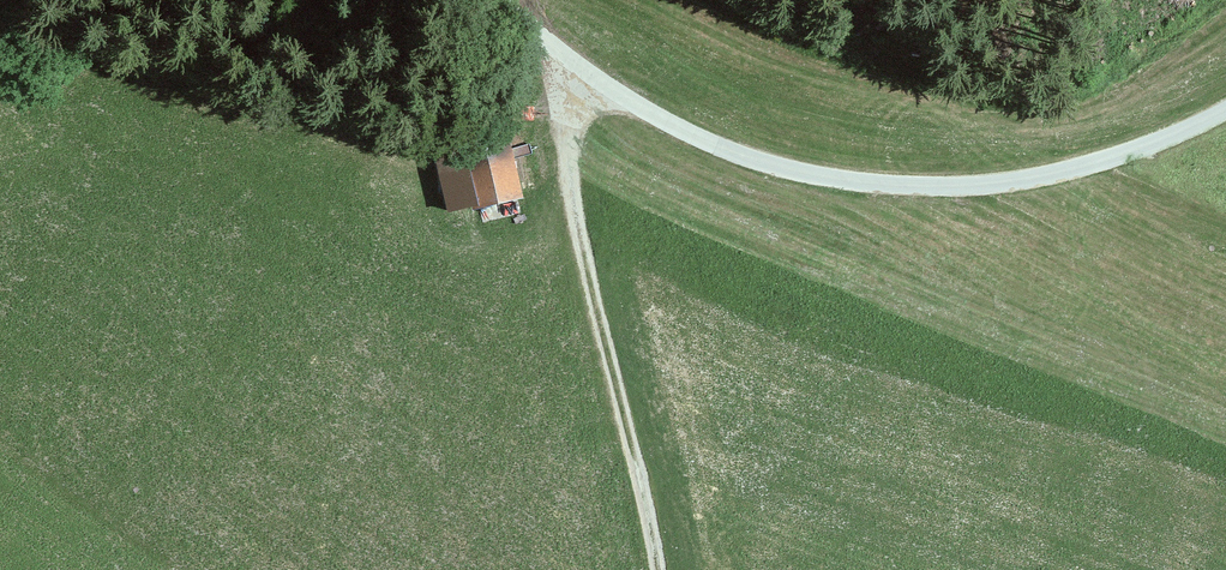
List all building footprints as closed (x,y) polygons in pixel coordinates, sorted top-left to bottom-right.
[(503,123),(462,132),(478,201),(518,192),(503,123)]
